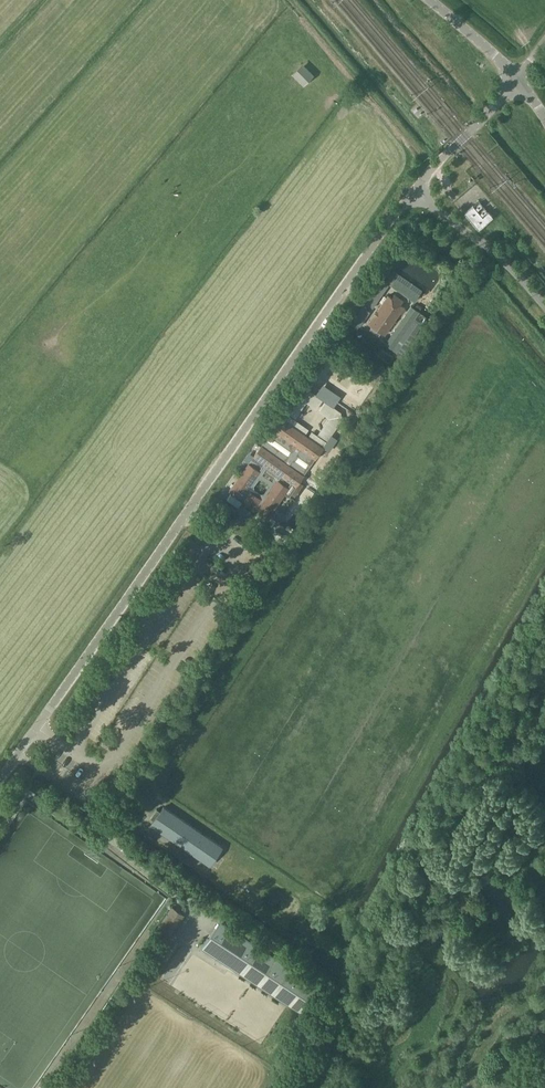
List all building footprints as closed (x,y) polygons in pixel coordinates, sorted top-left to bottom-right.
[(479,229),(493,216),(489,211),(483,216),(473,205),(465,212),(479,229)] [(384,279),(367,304),(371,307),(388,282),(384,279)] [(385,334),(400,313),(402,313),(404,310),(404,308),(403,308),(404,306),(401,304),(403,300),(394,294),(392,297),(388,295),(369,323),(372,325),(371,327),(380,334),(381,332),(385,334)] [(411,306),(385,343),(393,349),(419,311),(411,306)] [(354,322),(359,325),(369,310),(364,307),(354,322)] [(350,329),(347,327),(343,328),(341,331),(341,334),(344,337),(348,336),(350,333),(350,329)] [(296,418),(306,402),(316,409),(323,400),(309,389),(300,391),(286,411),(296,418)] [(318,434),(328,440),(342,420),(341,412),(326,401),(319,411),(329,418),(318,434)] [(305,434),(309,429),(286,413),(282,419),(305,434)] [(281,417),(273,428),(273,429),(262,445),(261,445),(254,456),(264,463),(259,470),(249,463),(230,490),(240,498),(241,496),(244,498),(243,500),(247,502),(246,504),(250,507),(251,505),(254,508),(255,506),(258,508),(257,509),(268,517),(285,493),(289,496),(291,493),(296,496),(305,484),(300,481),(304,475),(316,458),(324,448),(281,417)] [(313,431),(309,437),(323,447),(327,441),(313,431)] [(32,785),(28,791),(34,794),(38,788),(32,785)] [(157,809),(151,818),(155,821),(152,825),(210,865),(222,847),(164,807),(161,812),(157,809)] [(202,948),(301,1014),(320,987),(220,921),(202,948)]
